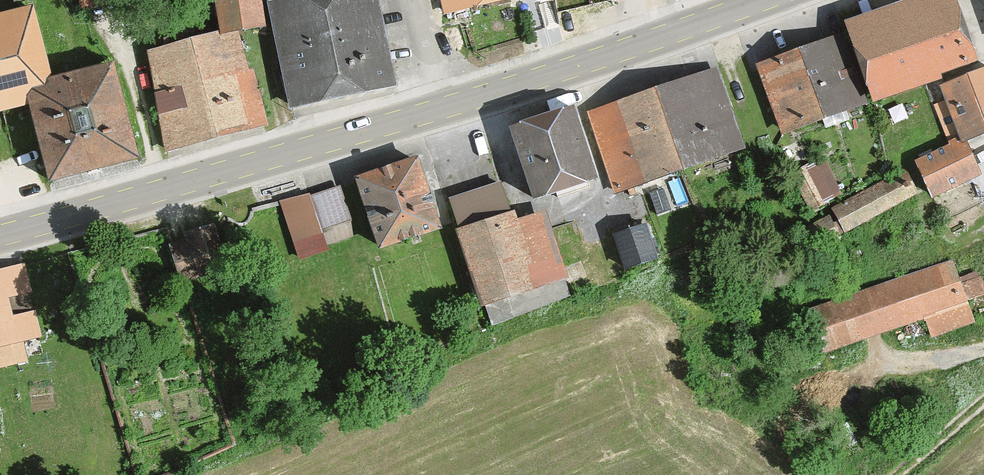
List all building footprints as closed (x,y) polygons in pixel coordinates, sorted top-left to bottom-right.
[(260,0),(216,0),(221,32),(237,29),(264,25),(260,0)] [(266,5),(288,112),(395,89),(376,0),(287,0),(266,5)] [(442,15),(510,0),(439,0),(442,15)] [(846,21),(873,99),(976,64),(954,0),(909,0),(846,21)] [(24,106),(42,184),(145,160),(122,63),(51,80),(34,9),(0,17),(0,112),(24,106)] [(237,29),(149,52),(165,151),(262,126),(265,125),(251,68),(247,69),(237,29)] [(843,36),(757,69),(785,143),(871,110),(843,36)] [(943,85),(965,139),(983,132),(983,69),(943,85)] [(713,71),(589,112),(616,195),(741,154),(713,71)] [(510,129),(535,208),(599,187),(574,109),(510,129)] [(963,139),(917,161),(935,197),(980,175),(963,139)] [(832,196),(847,185),(827,159),(812,170),(832,196)] [(417,161),(354,182),(378,253),(441,233),(417,161)] [(907,197),(895,177),(797,235),(808,255),(907,197)] [(344,181),(284,198),(300,256),(334,246),(328,225),(354,217),(344,181)] [(460,230),(454,232),(487,326),(569,296),(540,214),(514,223),(500,185),(450,203),(460,230)] [(184,244),(170,248),(180,285),(228,272),(215,225),(182,234),(184,244)] [(645,229),(613,241),(625,274),(658,262),(645,229)] [(952,261),(811,311),(826,355),(929,319),(936,338),(974,325),(952,261)] [(0,272),(0,347),(37,338),(20,267),(0,272)]
